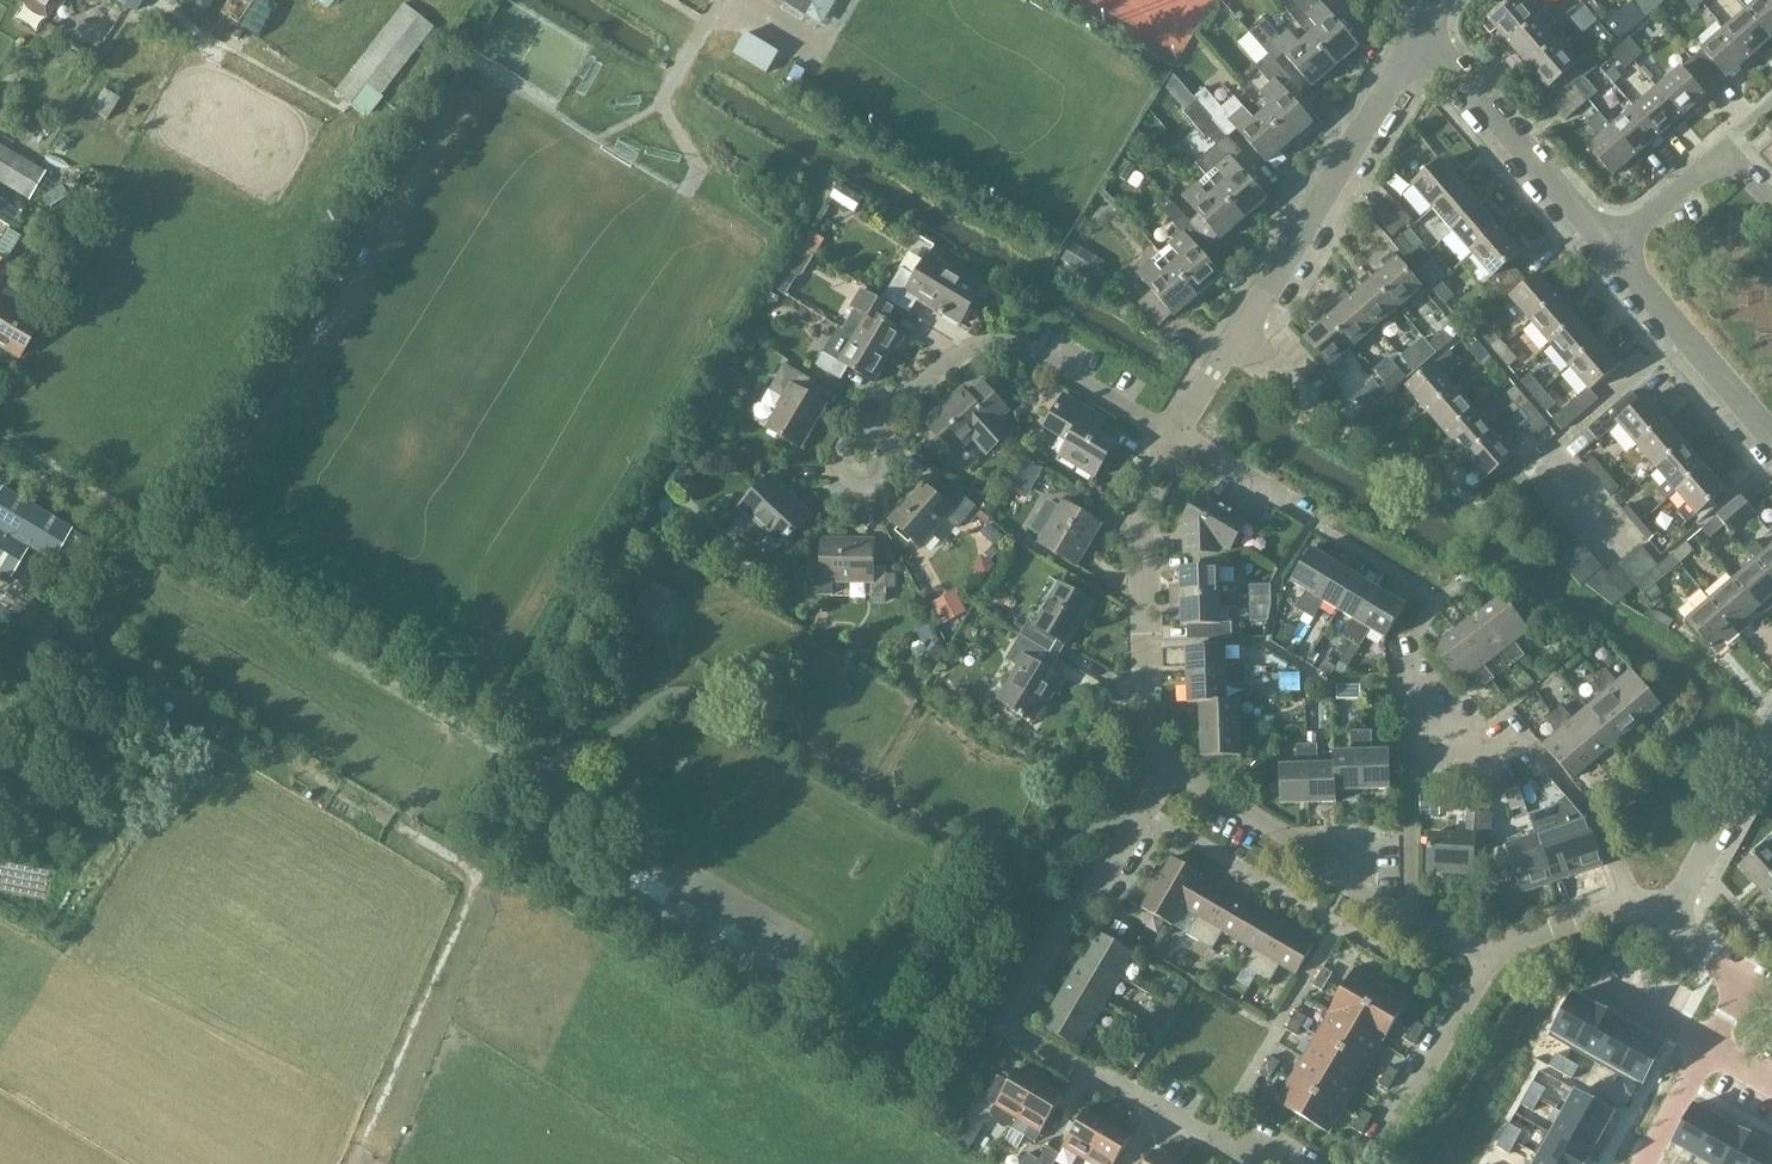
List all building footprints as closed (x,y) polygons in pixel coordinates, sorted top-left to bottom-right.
[(22,3),(45,18),(55,3),(59,6),(63,0),(24,0),(22,3)] [(128,9),(133,0),(114,0),(128,9)] [(198,21),(212,0),(167,0),(198,21)] [(822,26),(837,0),(778,0),(822,26)] [(1308,37),(1335,68),(1358,48),(1320,4),(1317,0),(1294,0),(1292,1),(1305,17),(1297,24),(1308,37)] [(1536,19),(1519,0),(1512,0),(1482,26),(1490,35),(1495,30),(1507,43),(1507,44),(1536,19)] [(1644,0),(1633,0),(1630,3),(1644,19),(1653,11),(1644,0)] [(1653,11),(1663,3),(1660,0),(1644,0),(1653,11)] [(1699,0),(1683,0),(1692,11),(1701,3),(1699,0)] [(1748,11),(1771,39),(1771,0),(1760,0),(1748,11)] [(1573,26),(1590,12),(1581,3),(1565,17),(1573,26)] [(433,28),(417,16),(401,4),(332,92),(363,116),(433,28)] [(1651,38),(1671,23),(1662,11),(1642,25),(1651,38)] [(1748,11),(1725,30),(1749,59),(1750,58),(1764,46),(1768,52),(1771,48),(1771,39),(1748,11)] [(1597,21),(1590,12),(1573,26),(1581,35),(1597,21)] [(1312,88),(1335,68),(1308,37),(1298,46),(1287,33),(1280,39),(1263,18),(1247,32),(1267,56),(1267,55),(1273,61),(1282,53),(1312,88)] [(1527,67),(1555,42),(1536,19),(1507,44),(1507,43),(1502,48),(1510,57),(1515,53),(1527,66),(1527,67)] [(1755,63),(1750,58),(1749,59),(1725,30),(1702,50),(1701,50),(1690,59),(1710,82),(1721,73),(1726,79),(1741,66),(1745,71),(1755,63)] [(766,74),(768,70),(779,53),(745,33),(734,51),(733,54),(766,74)] [(1555,42),(1527,67),(1527,66),(1521,71),(1529,80),(1535,75),(1547,90),(1550,87),(1560,98),(1575,85),(1584,77),(1597,66),(1585,52),(1573,62),(1564,53),(1572,46),(1563,35),(1555,42)] [(1628,38),(1619,45),(1633,62),(1642,54),(1628,38)] [(1633,62),(1619,45),(1609,53),(1624,70),(1633,62)] [(1290,81),(1273,61),(1267,55),(1267,56),(1254,67),(1269,85),(1262,92),(1266,97),(1256,106),(1263,114),(1289,144),(1312,124),(1282,89),(1290,81)] [(1709,103),(1699,92),(1710,82),(1690,59),(1680,69),(1657,89),(1681,117),(1695,105),(1700,111),(1709,103)] [(1560,98),(1551,106),(1564,121),(1588,101),(1597,93),(1584,77),(1575,85),(1560,98)] [(118,98),(102,88),(89,110),(105,120),(118,98)] [(1266,164),(1289,144),(1263,114),(1253,122),(1242,109),(1232,97),(1220,107),(1204,88),(1193,98),(1195,101),(1227,138),(1236,130),(1266,164)] [(1686,122),(1681,117),(1657,89),(1634,109),(1658,137),(1659,136),(1673,125),(1677,130),(1686,122)] [(1241,153),(1227,138),(1195,101),(1182,113),(1205,138),(1208,137),(1227,159),(1206,177),(1217,190),(1243,220),(1266,200),(1232,161),(1241,153)] [(1664,142),(1659,136),(1658,137),(1634,109),(1611,128),(1636,156),(1650,144),(1655,150),(1664,142)] [(1763,125),(1771,136),(1771,118),(1763,125)] [(1185,136),(1176,126),(1169,133),(1177,143),(1185,136)] [(1641,161),(1636,156),(1611,128),(1588,148),(1612,176),(1627,164),(1632,169),(1641,161)] [(28,200),(44,171),(0,145),(0,184),(28,200)] [(1413,185),(1433,209),(1461,185),(1462,185),(1468,180),(1459,169),(1452,174),(1441,161),(1413,185)] [(52,170),(41,188),(65,203),(76,184),(52,170)] [(1206,177),(1183,197),(1193,209),(1184,217),(1190,223),(1201,237),(1209,246),(1218,237),(1220,240),(1243,220),(1217,190),(1206,177)] [(1481,208),(1488,202),(1478,192),(1472,197),(1462,185),(1461,185),(1433,209),(1452,231),(1481,207),(1481,208)] [(1405,225),(1410,220),(1388,194),(1369,211),(1392,237),(1397,232),(1405,225)] [(9,203),(0,198),(0,219),(9,203)] [(1193,245),(1201,237),(1190,223),(1184,217),(1172,202),(1162,211),(1174,226),(1182,235),(1159,254),(1197,297),(1220,277),(1193,245)] [(1507,225),(1488,202),(1481,208),(1481,207),(1452,231),(1462,243),(1452,253),(1461,263),(1472,254),(1500,230),(1501,231),(1507,225)] [(818,222),(804,248),(819,256),(832,230),(818,222)] [(1510,241),(1501,231),(1500,230),(1472,254),(1482,266),(1471,275),(1481,287),(1488,281),(1497,291),(1519,273),(1510,262),(1527,248),(1516,236),(1510,241)] [(1403,257),(1411,266),(1427,252),(1422,246),(1415,252),(1413,249),(1401,236),(1392,243),(1403,257)] [(1088,257),(1069,245),(1059,263),(1078,274),(1088,257)] [(1434,260),(1427,252),(1411,266),(1417,274),(1430,289),(1440,281),(1427,266),(1434,260)] [(1386,269),(1374,279),(1374,280),(1398,308),(1421,288),(1392,253),(1381,263),(1386,269)] [(1174,317),(1197,297),(1159,254),(1137,274),(1153,292),(1139,304),(1159,326),(1172,314),(1174,317)] [(901,268),(883,298),(909,313),(918,299),(959,324),(982,287),(928,255),(915,277),(901,268)] [(1398,308),(1374,280),(1374,279),(1369,273),(1358,282),(1363,288),(1352,298),(1351,299),(1375,327),(1398,308)] [(1529,284),(1519,273),(1497,291),(1507,303),(1511,300),(1530,322),(1559,298),(1560,299),(1566,293),(1556,282),(1550,288),(1539,275),(1529,284)] [(1453,297),(1440,281),(1430,289),(1444,304),(1453,297)] [(0,295),(0,348),(17,358),(36,325),(13,311),(20,299),(3,289),(0,295)] [(857,305),(842,330),(889,357),(904,332),(878,317),(886,305),(861,290),(853,302),(857,305)] [(1375,327),(1351,299),(1352,298),(1346,292),(1335,302),(1340,308),(1329,318),(1328,319),(1352,347),(1375,327)] [(1570,310),(1560,299),(1559,298),(1530,322),(1550,345),(1578,321),(1579,321),(1585,316),(1576,305),(1570,310)] [(1352,347),(1328,319),(1329,318),(1323,312),(1312,321),(1318,327),(1305,339),(1329,367),(1352,347)] [(1589,333),(1579,321),(1578,321),(1550,345),(1570,368),(1598,343),(1599,344),(1605,339),(1596,328),(1589,333)] [(889,357),(842,330),(838,327),(816,365),(840,379),(848,367),(874,382),(889,357)] [(1481,337),(1494,353),(1503,345),(1491,329),(1481,337)] [(1443,331),(1428,343),(1437,353),(1451,340),(1443,331)] [(1467,349),(1480,365),(1489,357),(1476,341),(1467,349)] [(1421,367),(1437,353),(1428,343),(1412,357),(1421,367)] [(1609,356),(1599,344),(1598,343),(1570,368),(1587,387),(1550,418),(1561,431),(1597,399),(1590,390),(1624,361),(1615,350),(1609,356)] [(1516,361),(1503,345),(1494,353),(1507,368),(1516,361)] [(1427,412),(1455,387),(1444,375),(1444,374),(1459,363),(1449,351),(1435,363),(1435,364),(1412,383),(1400,394),(1410,405),(1416,399),(1426,411),(1427,412)] [(1502,372),(1489,357),(1480,365),(1494,380),(1502,372)] [(768,428),(798,446),(823,404),(803,391),(810,379),(784,363),(769,389),(785,399),(768,428)] [(1398,369),(1383,382),(1391,392),(1406,379),(1398,369)] [(1519,382),(1533,398),(1543,390),(1529,373),(1519,382)] [(1365,413),(1391,392),(1383,382),(1378,386),(1372,380),(1352,397),(1365,413)] [(986,454),(1011,432),(999,419),(1008,411),(984,386),(970,399),(962,390),(925,423),(955,455),(972,439),(986,454)] [(1505,394),(1519,411),(1528,402),(1514,386),(1505,394)] [(1446,434),(1474,410),(1455,387),(1427,412),(1426,411),(1420,416),(1429,427),(1436,422),(1446,434)] [(1555,404),(1543,390),(1533,398),(1545,413),(1555,404)] [(1637,445),(1665,422),(1666,422),(1672,416),(1663,406),(1656,411),(1645,398),(1640,402),(1631,392),(1587,429),(1598,441),(1618,423),(1637,445)] [(1088,428),(1097,413),(1064,394),(1044,427),(1069,442),(1061,456),(1095,477),(1115,444),(1088,428)] [(1549,426),(1528,402),(1519,411),(1528,421),(1523,425),(1535,438),(1549,426)] [(1466,457),(1494,433),(1474,410),(1446,434),(1439,439),(1449,450),(1455,445),(1465,456),(1466,457)] [(1676,434),(1666,422),(1665,422),(1637,445),(1657,468),(1685,444),(1685,445),(1692,439),(1682,428),(1676,434)] [(1514,456),(1494,433),(1466,457),(1465,456),(1459,462),(1468,473),(1475,467),(1486,480),(1514,456)] [(1705,467),(1711,462),(1702,451),(1695,456),(1685,445),(1685,444),(1657,468),(1668,481),(1656,491),(1664,501),(1676,491),(1704,467),(1705,467)] [(1582,466),(1596,481),(1605,473),(1592,458),(1582,466)] [(1731,485),(1711,462),(1705,467),(1704,467),(1676,491),(1686,502),(1676,512),(1686,524),(1696,514),(1701,520),(1718,505),(1713,500),(1731,485)] [(1618,488),(1605,473),(1596,481),(1609,496),(1618,488)] [(739,507),(751,519),(744,526),(742,533),(744,539),(750,544),(755,545),(762,543),(769,536),(778,545),(787,536),(790,538),(793,535),(792,534),(810,515),(769,476),(739,507)] [(1515,510),(1537,492),(1527,481),(1506,499),(1515,510)] [(968,514),(975,506),(950,484),(938,498),(922,483),(889,520),(920,547),(945,518),(956,528),(968,514)] [(0,488),(0,570),(10,577),(29,545),(53,559),(52,562),(66,570),(85,537),(71,529),(72,527),(2,485),(0,488)] [(1027,494),(1016,487),(1009,498),(1015,501),(1023,501),(1027,494)] [(1546,502),(1537,492),(1515,510),(1524,521),(1546,502)] [(1199,493),(1182,521),(1191,527),(1186,536),(1185,536),(1185,553),(1226,552),(1228,549),(1230,551),(1248,523),(1199,493)] [(1716,516),(1724,525),(1729,531),(1753,512),(1739,496),(1716,516)] [(1063,502),(1039,543),(1077,567),(1102,525),(1063,502)] [(1533,532),(1555,513),(1546,502),(1524,521),(1533,532)] [(1622,511),(1635,526),(1644,518),(1631,503),(1622,511)] [(1543,543),(1565,524),(1555,513),(1533,532),(1543,543)] [(1724,525),(1716,516),(1700,529),(1709,538),(1724,525)] [(1657,533),(1644,518),(1635,526),(1648,541),(1657,533)] [(1552,553),(1574,535),(1565,524),(1543,543),(1552,553)] [(1561,564),(1583,545),(1574,535),(1552,553),(1561,564)] [(826,540),(825,561),(808,561),(807,574),(807,586),(808,589),(810,592),(814,595),(818,596),(833,596),(833,580),(871,580),(871,596),(885,596),(885,567),(871,567),(871,540),(826,540)] [(1755,561),(1771,580),(1771,546),(1765,552),(1756,541),(1746,550),(1755,561)] [(1685,542),(1671,554),(1679,563),(1693,551),(1685,542)] [(1571,575),(1592,557),(1583,545),(1561,564),(1571,575)] [(1628,554),(1647,576),(1658,566),(1657,566),(1639,545),(1628,554)] [(1305,613),(1335,562),(1311,548),(1291,581),(1307,590),(1296,608),(1305,613)] [(1169,585),(1169,597),(1236,595),(1235,583),(1219,583),(1219,569),(1230,568),(1230,553),(1200,554),(1201,569),(1181,569),(1181,584),(1169,585)] [(1637,585),(1647,576),(1628,554),(1618,563),(1637,585)] [(1654,584),(1679,563),(1671,554),(1658,566),(1647,576),(1637,585),(1635,586),(1643,594),(1650,603),(1662,593),(1654,584)] [(914,568),(920,561),(913,555),(907,562),(914,568)] [(1581,586),(1584,583),(1602,568),(1592,557),(1571,575),(1581,586)] [(1771,595),(1771,580),(1755,561),(1733,580),(1757,608),(1756,609),(1762,615),(1771,606),(1771,605),(1767,599),(1771,595)] [(1338,610),(1358,576),(1335,562),(1305,613),(1313,618),(1324,601),(1338,610)] [(1635,586),(1637,585),(1618,563),(1606,573),(1625,595),(1635,586)] [(1625,595),(1606,573),(1602,568),(1584,583),(1612,606),(1625,595)] [(1351,641),(1381,591),(1358,576),(1338,610),(1353,619),(1343,636),(1351,641)] [(1745,619),(1756,609),(1757,608),(1733,580),(1710,600),(1734,628),(1739,635),(1750,625),(1745,619)] [(1032,616),(1020,635),(1050,652),(1058,640),(1066,644),(1080,621),(1082,623),(1093,604),(1060,585),(1038,620),(1032,616)] [(1249,585),(1249,595),(1270,594),(1270,585),(1249,585)] [(1405,605),(1381,591),(1351,641),(1339,662),(1347,667),(1360,646),(1370,629),(1386,638),(1405,605)] [(1270,605),(1270,594),(1249,595),(1250,605),(1270,605)] [(1502,594),(1479,612),(1516,662),(1524,656),(1514,642),(1529,630),(1502,594)] [(1236,608),(1236,595),(1169,597),(1169,611),(1182,610),(1182,625),(1203,624),(1203,640),(1232,638),(1232,622),(1221,623),(1220,608),(1236,608)] [(1716,654),(1739,635),(1734,628),(1710,600),(1696,611),(1689,603),(1679,611),(1716,654)] [(1252,611),(1250,630),(1270,632),(1272,613),(1252,611)] [(1516,662),(1479,612),(1456,629),(1483,665),(1498,654),(1508,668),(1516,662)] [(1494,679),(1483,665),(1456,629),(1432,647),(1460,683),(1475,671),(1485,685),(1494,679)] [(1059,658),(1050,652),(1020,635),(1006,659),(1017,666),(996,699),(1036,723),(1064,678),(1051,670),(1059,658)] [(30,657),(14,645),(5,657),(21,669),(30,657)] [(1187,648),(1187,676),(1246,674),(1246,664),(1226,664),(1225,646),(1187,648)] [(1272,675),(1300,674),(1300,663),(1272,664),(1272,675)] [(1604,670),(1597,675),(1638,723),(1660,704),(1630,670),(1615,683),(1604,670)] [(1246,684),(1246,674),(1187,676),(1188,703),(1200,703),(1227,702),(1226,684),(1246,684)] [(1616,741),(1638,723),(1597,675),(1590,682),(1601,695),(1587,707),(1616,741)] [(1239,702),(1227,702),(1200,703),(1201,730),(1260,727),(1259,718),(1239,718),(1239,702)] [(1594,760),(1616,741),(1587,707),(1572,719),(1561,706),(1554,712),(1594,760)] [(1479,712),(1463,719),(1469,734),(1485,727),(1479,712)] [(1572,778),(1594,760),(1554,712),(1546,719),(1557,732),(1542,744),(1572,778)] [(1260,738),(1260,727),(1201,730),(1202,757),(1240,756),(1240,738),(1260,738)] [(1362,789),(1361,731),(1351,731),(1351,751),(1334,752),(1334,764),(1336,790),(1362,789)] [(1371,731),(1361,731),(1362,789),(1390,789),(1389,750),(1371,751),(1371,731)] [(1309,803),(1307,744),(1297,745),(1298,765),(1280,765),(1281,804),(1309,803)] [(1336,802),(1336,790),(1334,764),(1318,764),(1317,744),(1307,744),(1309,803),(1336,802)] [(1525,806),(1520,789),(1505,793),(1510,811),(1525,806)] [(1439,813),(1439,795),(1420,795),(1420,814),(1439,813)] [(1567,826),(1536,837),(1549,875),(1566,869),(1568,876),(1601,865),(1587,822),(1565,796),(1551,808),(1567,826)] [(1491,814),(1474,813),(1468,812),(1467,836),(1430,834),(1427,869),(1443,870),(1443,872),(1472,874),(1473,852),(1488,853),(1491,814)] [(1549,875),(1536,837),(1494,851),(1505,882),(1518,877),(1523,891),(1551,881),(1549,875)] [(1771,878),(1771,837),(1739,866),(1759,889),(1771,878)] [(7,871),(54,880),(58,859),(10,850),(7,871)] [(1155,871),(1151,879),(1187,900),(1200,877),(1201,875),(1172,857),(1161,875),(1155,871)] [(1200,877),(1187,900),(1182,908),(1197,917),(1186,934),(1199,942),(1228,893),(1200,877)] [(1759,889),(1771,905),(1771,878),(1759,889)] [(1182,908),(1187,900),(1151,879),(1146,887),(1152,890),(1142,908),(1172,926),(1182,908)] [(1224,933),(1238,941),(1256,910),(1242,902),(1228,893),(1199,942),(1213,950),(1223,932),(1224,933)] [(1243,968),(1256,975),(1285,927),(1256,910),(1238,941),(1254,950),(1243,968)] [(1256,975),(1269,983),(1280,966),(1296,975),(1314,944),(1285,927),(1256,975)] [(1097,931),(1083,955),(1120,978),(1135,953),(1097,931)] [(1120,978),(1083,955),(1069,979),(1106,1001),(1120,978)] [(1327,981),(1332,973),(1322,967),(1317,976),(1327,981)] [(1368,1007),(1382,984),(1355,968),(1342,991),(1368,1007)] [(1327,981),(1317,976),(1312,985),(1321,990),(1327,981)] [(1106,1001),(1069,979),(1055,1002),(1093,1025),(1106,1001)] [(1409,999),(1382,984),(1368,1007),(1395,1022),(1409,999)] [(1355,1028),(1368,1007),(1342,991),(1328,1014),(1329,1014),(1329,1013),(1355,1028)] [(1169,994),(1163,1003),(1172,1009),(1178,999),(1169,994)] [(1572,994),(1551,1032),(1575,1045),(1596,1006),(1595,1005),(1595,1007),(1572,994)] [(1078,1049),(1093,1025),(1055,1002),(1041,1026),(1078,1049)] [(1167,1018),(1172,1009),(1163,1003),(1158,1013),(1167,1018)] [(1596,1006),(1575,1045),(1597,1057),(1619,1018),(1596,1006)] [(1382,1045),(1395,1022),(1368,1007),(1355,1028),(1381,1044),(1381,1045),(1382,1045)] [(1300,1026),(1306,1017),(1296,1012),(1291,1021),(1300,1026)] [(1342,1051),(1355,1028),(1329,1013),(1329,1014),(1316,1036),(1342,1051)] [(1619,1018),(1597,1057),(1620,1070),(1641,1032),(1619,1020),(1620,1019),(1619,1018)] [(1295,1035),(1300,1026),(1291,1021),(1286,1030),(1295,1035)] [(1419,1036),(1424,1027),(1415,1021),(1410,1030),(1419,1036)] [(1368,1066),(1381,1045),(1381,1044),(1355,1028),(1342,1051),(1368,1066)] [(1413,1044),(1419,1036),(1410,1030),(1405,1039),(1413,1044)] [(1641,1032),(1620,1070),(1643,1083),(1664,1046),(1641,1032)] [(1342,1051),(1316,1036),(1303,1058),(1329,1073),(1342,1051)] [(1136,1050),(1145,1056),(1150,1046),(1141,1041),(1136,1050)] [(1139,1065),(1145,1056),(1136,1050),(1130,1060),(1139,1065)] [(1355,1088),(1368,1066),(1342,1051),(1329,1073),(1355,1088)] [(1555,1054),(1548,1066),(1560,1073),(1567,1060),(1555,1054)] [(1274,1070),(1279,1062),(1270,1056),(1265,1065),(1274,1070)] [(1316,1095),(1329,1073),(1303,1058),(1290,1080),(1316,1095)] [(1567,1060),(1560,1073),(1571,1079),(1578,1066),(1567,1060)] [(1268,1079),(1274,1070),(1265,1065),(1259,1074),(1268,1079)] [(1397,1072),(1388,1066),(1383,1075),(1392,1080),(1397,1072)] [(1012,1129),(1039,1084),(1016,1070),(989,1115),(993,1117),(994,1122),(1003,1128),(1008,1127),(1012,1129)] [(1342,1110),(1355,1088),(1329,1073),(1316,1095),(1342,1110)] [(1392,1080),(1383,1075),(1378,1084),(1387,1089),(1392,1080)] [(1601,1079),(1593,1091),(1605,1098),(1612,1085),(1601,1079)] [(1316,1095),(1290,1080),(1276,1103),(1302,1118),(1316,1095)] [(1533,1082),(1526,1093),(1539,1100),(1545,1089),(1533,1082)] [(1039,1084),(1012,1129),(1035,1142),(1062,1097),(1039,1084)] [(1612,1085),(1605,1098),(1616,1104),(1623,1092),(1612,1085)] [(1575,1091),(1563,1113),(1601,1134),(1613,1112),(1575,1091)] [(1526,1093),(1520,1105),(1532,1112),(1539,1100),(1526,1093)] [(1328,1133),(1342,1110),(1316,1095),(1302,1118),(1328,1133)] [(1693,1105),(1672,1143),(1695,1155),(1690,1163),(1691,1163),(1716,1118),(1693,1105)] [(1371,1116),(1362,1110),(1357,1119),(1366,1125),(1371,1116)] [(1086,1160),(1107,1125),(1084,1111),(1063,1147),(1086,1160)] [(1563,1113),(1551,1134),(1590,1156),(1591,1155),(1589,1154),(1601,1134),(1563,1113)] [(1691,1163),(1720,1163),(1740,1130),(1739,1129),(1738,1130),(1716,1118),(1691,1163)] [(982,1127),(970,1119),(956,1144),(968,1151),(982,1127)] [(1366,1125),(1357,1119),(1351,1128),(1361,1133),(1366,1125)] [(1509,1124),(1502,1136),(1515,1143),(1521,1131),(1509,1124)] [(1107,1125),(1086,1160),(1092,1163),(1115,1163),(1130,1138),(1107,1125)] [(1720,1163),(1750,1163),(1762,1142),(1740,1130),(1720,1163)] [(1539,1156),(1554,1163),(1586,1163),(1590,1156),(1551,1134),(1539,1156)] [(1502,1136),(1496,1147),(1509,1154),(1515,1143),(1502,1136)] [(1750,1163),(1771,1163),(1771,1150),(1762,1144),(1763,1143),(1762,1142),(1750,1163)] [(1039,1161),(1037,1163),(1054,1163),(1060,1154),(1047,1147),(1039,1161)] [(1164,1159),(1167,1154),(1157,1147),(1154,1152),(1153,1152),(1145,1163),(1173,1163),(1164,1159)] [(1039,1161),(1027,1153),(1021,1163),(1037,1163),(1039,1161)] [(1535,1163),(1554,1163),(1539,1156),(1535,1163)]
